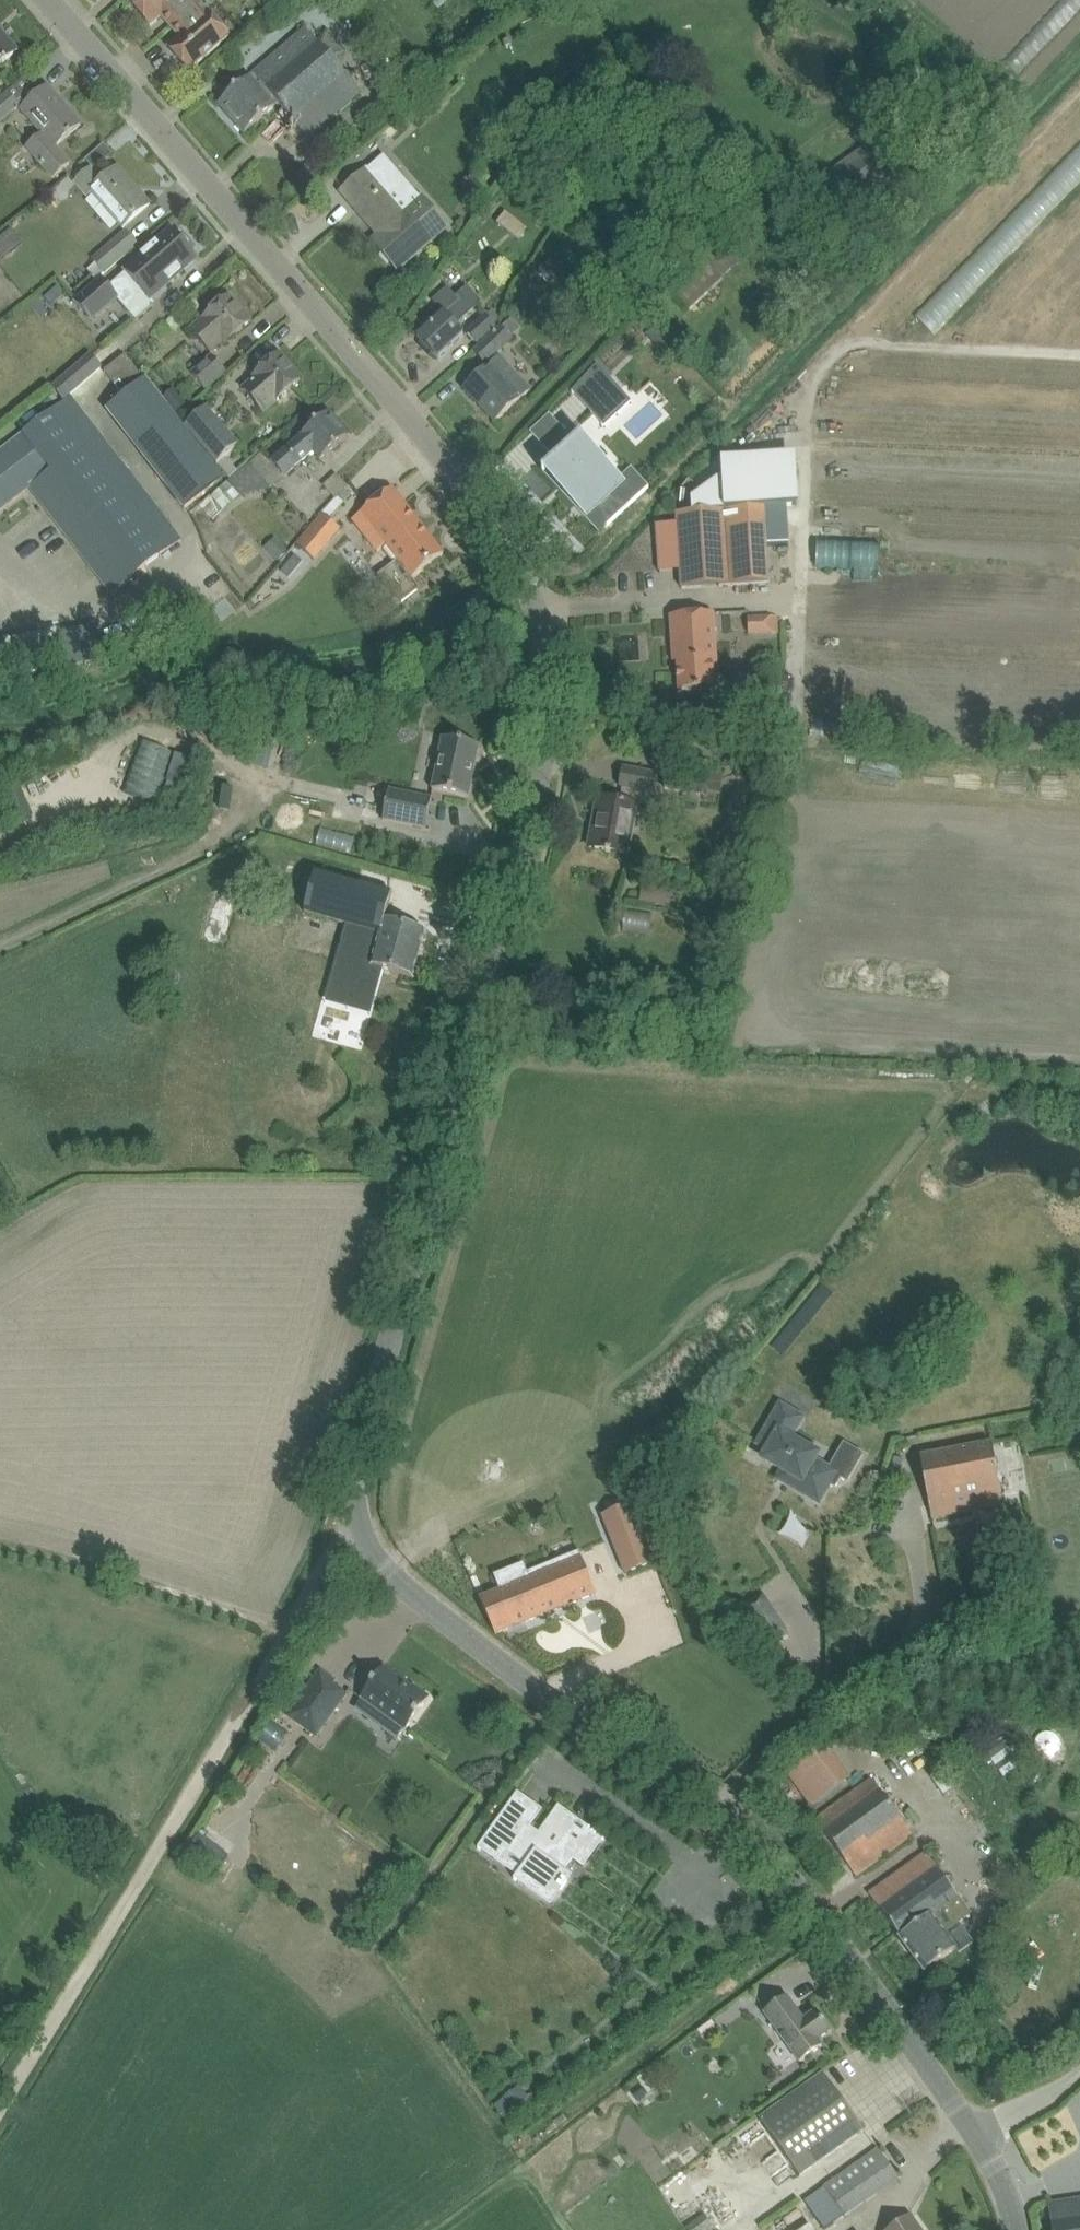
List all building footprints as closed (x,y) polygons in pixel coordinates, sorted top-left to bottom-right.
[(131,4),(151,27),(162,17),(171,28),(200,3),(197,0),(135,0),(131,4)] [(200,3),(171,28),(181,38),(169,48),(189,72),(229,37),(200,3)] [(362,93),(335,62),(347,52),(329,30),(317,41),(307,29),(219,105),(245,134),(279,104),(309,139),(362,93)] [(14,54),(0,37),(0,66),(14,54)] [(46,89),(21,111),(43,137),(28,150),(53,179),(70,164),(56,147),(81,125),(69,111),(67,113),(46,89)] [(19,106),(8,93),(0,100),(0,122),(19,106)] [(837,169),(823,179),(842,206),(885,175),(869,154),(841,174),(837,169)] [(88,196),(92,192),(123,228),(150,205),(136,188),(134,190),(116,170),(103,182),(91,169),(76,182),(88,196)] [(398,271),(415,257),(447,228),(421,198),(420,199),(394,169),(377,184),(366,172),(342,192),(362,216),(367,211),(384,232),(373,242),(398,271)] [(0,221),(0,239),(2,242),(26,226),(16,210),(0,221)] [(150,300),(197,259),(187,247),(190,244),(181,233),(177,236),(173,231),(109,286),(108,287),(118,299),(136,320),(154,304),(150,300)] [(97,265),(89,272),(97,281),(138,245),(127,232),(94,260),(97,265)] [(708,264),(676,296),(690,311),(746,257),(726,237),(704,259),(708,264)] [(109,286),(102,278),(74,302),(91,321),(118,299),(108,287),(109,286)] [(439,360),(455,346),(465,336),(456,327),(481,303),(467,287),(458,296),(462,301),(446,316),(445,314),(418,338),(439,360)] [(191,330),(211,353),(223,342),(226,344),(250,323),(229,298),(191,330)] [(467,332),(478,344),(496,327),(485,316),(467,332)] [(513,341),(501,328),(475,352),(487,364),(513,341)] [(54,387),(65,400),(102,369),(91,355),(54,387)] [(184,510),(227,477),(217,465),(185,427),(176,416),(163,400),(146,379),(144,380),(125,355),(103,372),(123,397),(106,410),(184,510)] [(279,356),(263,370),(255,377),(256,379),(243,390),(263,413),(301,381),(279,356)] [(192,375),(204,389),(224,372),(211,358),(192,375)] [(496,422),(512,407),(530,391),(500,358),(466,390),(496,422)] [(621,390),(600,367),(572,392),(593,415),(621,390)] [(174,392),(163,400),(176,416),(187,407),(174,392)] [(111,593),(180,539),(72,397),(0,453),(0,510),(29,488),(111,593)] [(206,408),(185,427),(217,465),(239,447),(206,408)] [(230,480),(227,483),(205,502),(217,516),(240,497),(273,488),(313,454),(320,461),(349,437),(330,414),(271,463),(262,452),(251,462),(250,461),(229,479),(230,480)] [(578,446),(568,436),(549,454),(559,464),(549,473),(589,517),(592,513),(606,528),(649,488),(648,486),(646,488),(637,478),(636,479),(633,475),(621,486),(581,443),(578,446)] [(323,487),(336,499),(338,498),(351,485),(337,472),(323,487)] [(387,544),(399,559),(377,576),(400,604),(419,589),(411,578),(413,577),(414,578),(444,555),(392,489),(353,520),(377,551),(387,544)] [(342,529),(330,520),(345,504),(338,498),(336,499),(323,513),(295,546),(314,561),(342,529)] [(787,507),(678,515),(683,590),(770,584),(767,546),(790,544),(787,507)] [(268,535),(284,546),(292,535),(276,524),(268,535)] [(277,563),(288,553),(281,545),(270,555),(277,563)] [(782,617),(781,597),(753,598),(754,619),(782,617)] [(679,692),(701,691),(715,690),(713,667),(718,667),(715,614),(671,617),(674,663),(678,662),(679,692)] [(146,726),(132,779),(171,790),(186,736),(146,726)] [(275,740),(256,736),(250,763),(269,768),(275,740)] [(469,798),(479,746),(443,739),(433,790),(469,798)] [(659,771),(660,755),(626,753),(624,768),(659,771)] [(628,855),(638,804),(651,807),(657,774),(624,768),(621,788),(623,788),(621,801),(599,797),(589,847),(606,851),(606,852),(610,853),(611,852),(628,855)] [(228,782),(248,783),(249,771),(229,770),(228,782)] [(723,782),(702,778),(702,777),(669,771),(665,789),(685,793),(686,788),(697,790),(696,795),(707,797),(708,794),(720,795),(723,782)] [(431,799),(390,791),(384,821),(425,829),(431,799)] [(371,1010),(383,969),(413,977),(425,933),(385,922),(393,893),(317,872),(309,901),(348,912),(349,912),(351,913),(352,915),(352,916),(352,918),(339,1001),(371,1010)] [(640,903),(676,908),(678,891),(642,886),(640,903)] [(780,1479),(808,1496),(812,1488),(824,1494),(836,1474),(814,1461),(817,1455),(788,1438),(799,1417),(781,1407),(760,1445),(770,1450),(764,1460),(784,1472),(780,1479)] [(992,1444),(921,1458),(932,1518),(1004,1504),(992,1444)] [(632,1506),(609,1515),(622,1547),(616,1549),(625,1574),(654,1563),(632,1506)] [(496,1635),(596,1595),(583,1563),(565,1570),(561,1559),(527,1572),(530,1579),(481,1600),(496,1635)] [(789,1634),(761,1592),(735,1609),(763,1651),(789,1634)] [(412,1688),(384,1667),(361,1699),(390,1720),(384,1729),(398,1739),(405,1730),(406,1731),(430,1698),(413,1686),(412,1688)] [(336,1682),(320,1670),(287,1716),(317,1737),(347,1694),(334,1685),(336,1682)] [(1006,1755),(1026,1743),(1014,1723),(994,1735),(1006,1755)] [(824,1754),(792,1777),(813,1807),(846,1784),(824,1754)] [(815,1821),(856,1877),(912,1836),(871,1779),(815,1821)] [(542,1811),(518,1793),(478,1848),(494,1859),(502,1848),(525,1865),(518,1873),(551,1897),(558,1887),(561,1890),(567,1882),(564,1880),(567,1875),(568,1876),(569,1874),(565,1871),(573,1859),(584,1867),(603,1840),(603,1841),(605,1839),(559,1806),(543,1828),(545,1829),(541,1835),(530,1828),(542,1811)] [(199,1817),(192,1833),(226,1849),(234,1834),(199,1817)] [(957,1949),(946,1934),(971,1916),(925,1854),(869,1895),(901,1938),(900,1938),(925,1972),(957,1949)] [(997,1953),(1007,1968),(1017,1962),(1007,1947),(997,1953)] [(800,2063),(823,2047),(818,2040),(831,2031),(817,2011),(804,2021),(787,1997),(764,2013),(800,2063)] [(713,2048),(722,2061),(734,2053),(725,2039),(713,2048)] [(824,2074),(760,2120),(801,2177),(864,2131),(824,2074)] [(530,2100),(520,2087),(495,2107),(505,2119),(530,2100)] [(803,2203),(824,2229),(825,2229),(899,2178),(878,2150),(803,2203)] [(1074,2198),(1052,2202),(1055,2223),(1051,2224),(1052,2229),(1079,2229),(1079,2219),(1077,2219),(1074,2198)] [(910,2216),(890,2229),(920,2229),(910,2216)]
